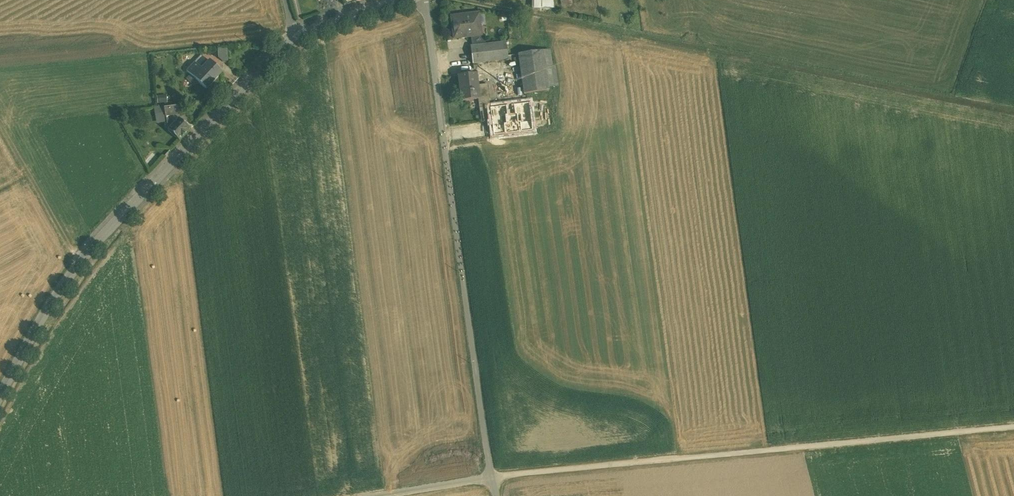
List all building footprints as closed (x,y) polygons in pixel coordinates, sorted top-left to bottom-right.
[(532,9),(553,8),(552,0),(532,0),(532,9)] [(478,13),(451,16),(454,38),(471,36),(480,35),(480,34),(478,13)] [(480,35),(471,36),(472,46),(485,44),(484,33),(480,34),(480,35)] [(472,46),(470,46),(472,64),(508,59),(506,41),(485,44),(472,46)] [(227,47),(217,48),(218,58),(222,62),(228,61),(227,47)] [(548,91),(543,50),(518,53),(523,94),(548,91)] [(202,70),(195,63),(186,72),(191,76),(187,79),(194,86),(198,82),(206,90),(222,72),(210,61),(202,70)] [(486,84),(477,85),(475,73),(458,76),(462,101),(478,99),(481,123),(490,122),(489,108),(486,84)] [(489,108),(490,122),(492,136),(532,131),(529,103),(489,108)] [(178,105),(163,107),(165,115),(179,113),(178,105)] [(191,128),(179,118),(168,131),(179,141),(191,128)]
